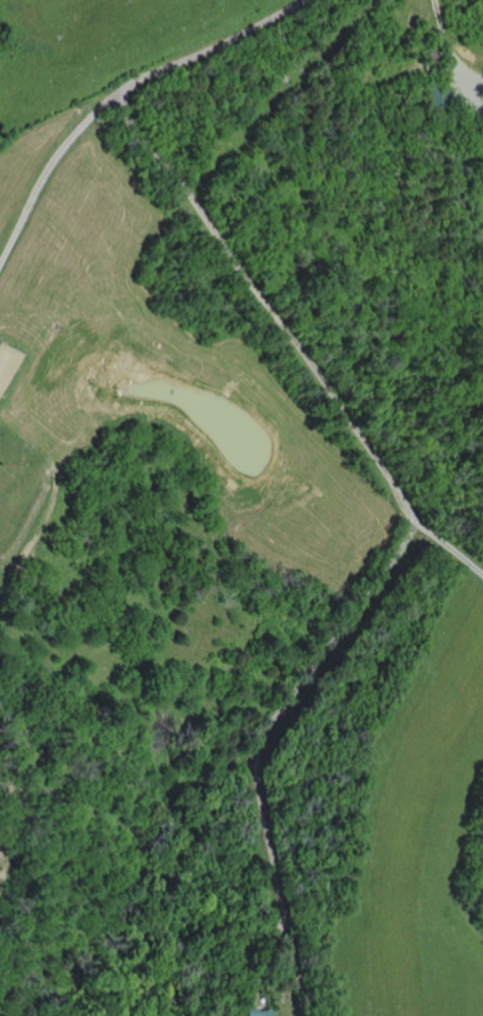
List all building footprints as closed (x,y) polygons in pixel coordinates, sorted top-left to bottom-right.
[(254,1015),(277,1015),(276,1007),(254,1007),(254,1015)]
